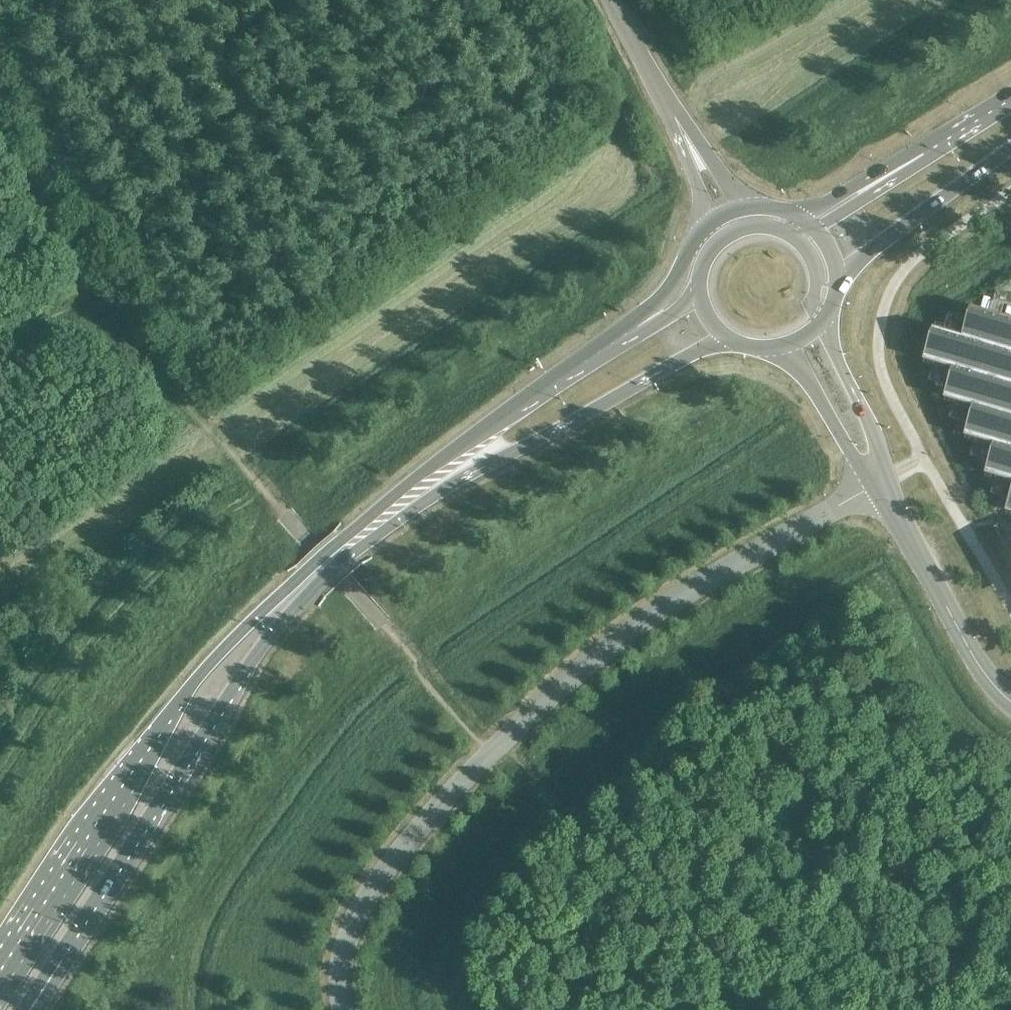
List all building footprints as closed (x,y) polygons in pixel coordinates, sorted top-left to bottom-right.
[(971,307),(962,336),(933,328),(932,330),(934,330),(939,331),(931,360),(926,358),(924,357),(924,359),(953,368),(944,397),(973,406),(965,435),(994,444),(985,473),(1010,480),(1010,319),(971,307)]
